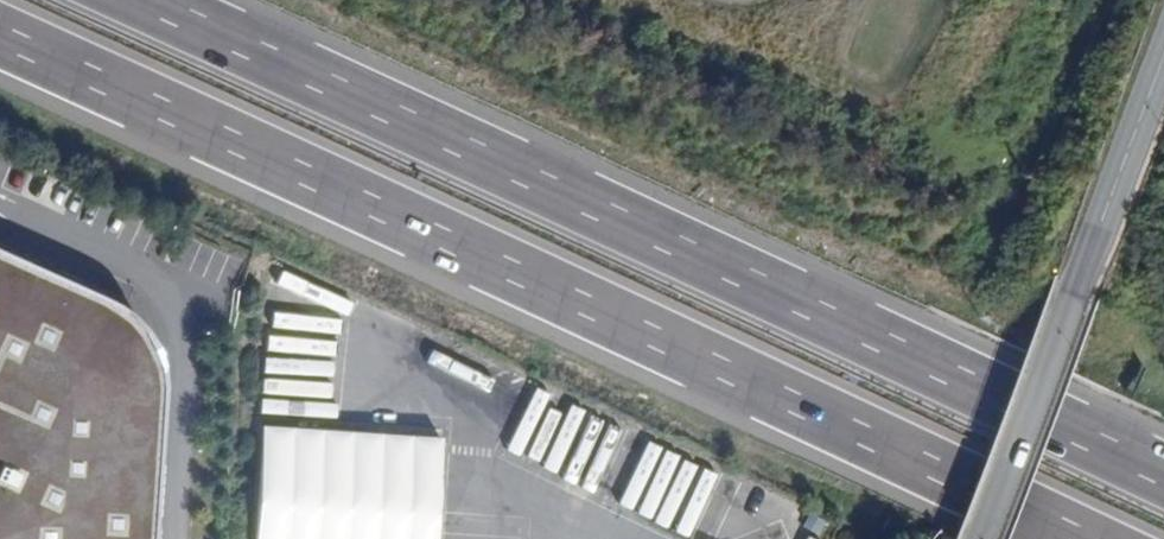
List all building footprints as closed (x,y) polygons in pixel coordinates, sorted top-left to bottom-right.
[(0,250),(0,538),(156,538),(169,378),(161,345),(140,320),(113,300),(0,250)] [(261,427),(255,538),(438,538),(444,438),(261,427)]
